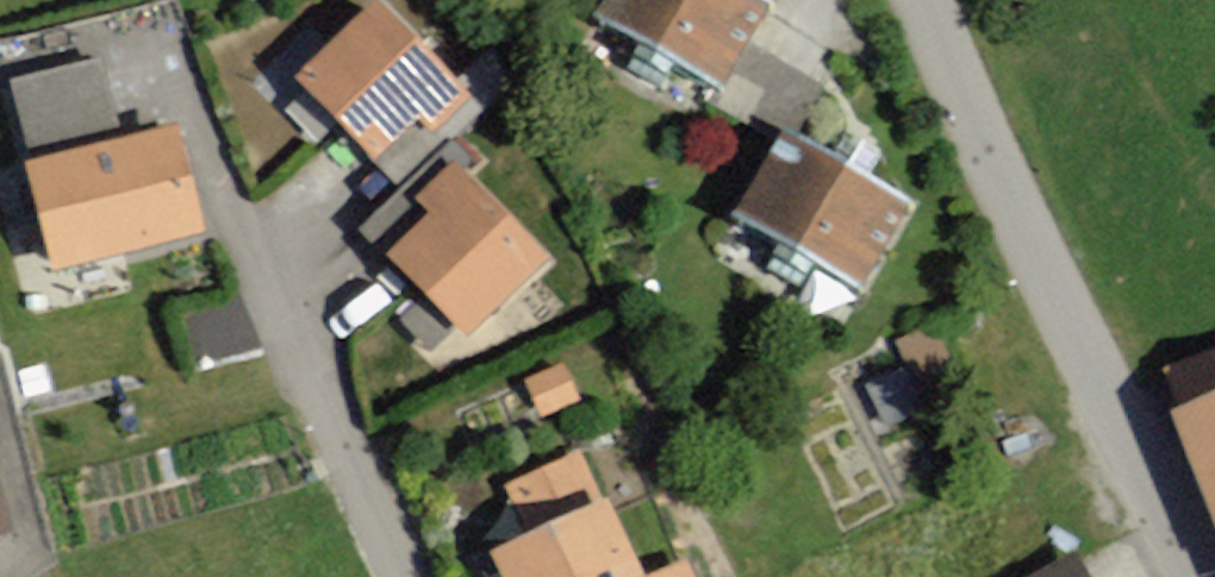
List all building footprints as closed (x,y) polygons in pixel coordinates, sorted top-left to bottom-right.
[(749,10),(732,0),(588,0),(579,15),(705,87),(749,10)] [(451,101),(350,8),(275,89),(354,162),(393,120),(414,140),(451,101)] [(103,57),(8,81),(55,266),(201,230),(174,123),(123,136),(103,57)] [(854,288),(895,210),(760,139),(718,217),(854,288)] [(524,263),(429,168),(391,206),(412,226),(371,267),(445,341),(524,263)] [(1153,376),(1168,415),(1154,420),(1213,576),(1214,576),(1214,353),(1153,376)] [(36,555),(0,431),(0,565),(36,555)] [(579,504),(464,558),(473,576),(614,576),(579,504)] [(1057,563),(1031,576),(1065,576),(1057,563)] [(666,565),(641,576),(671,576),(666,565)]
